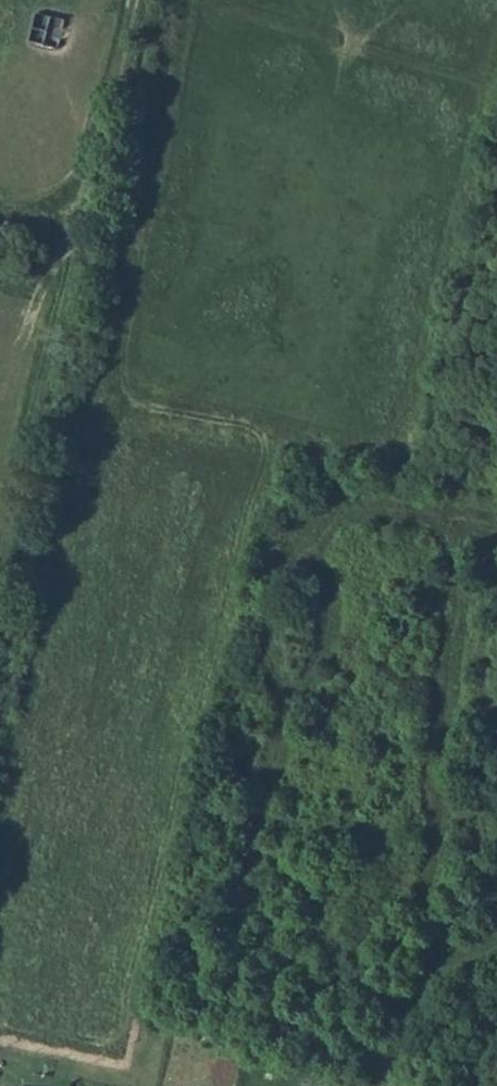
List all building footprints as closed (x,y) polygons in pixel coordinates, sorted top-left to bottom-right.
[(33,39),(61,44),(66,16),(39,11),(33,39)]
